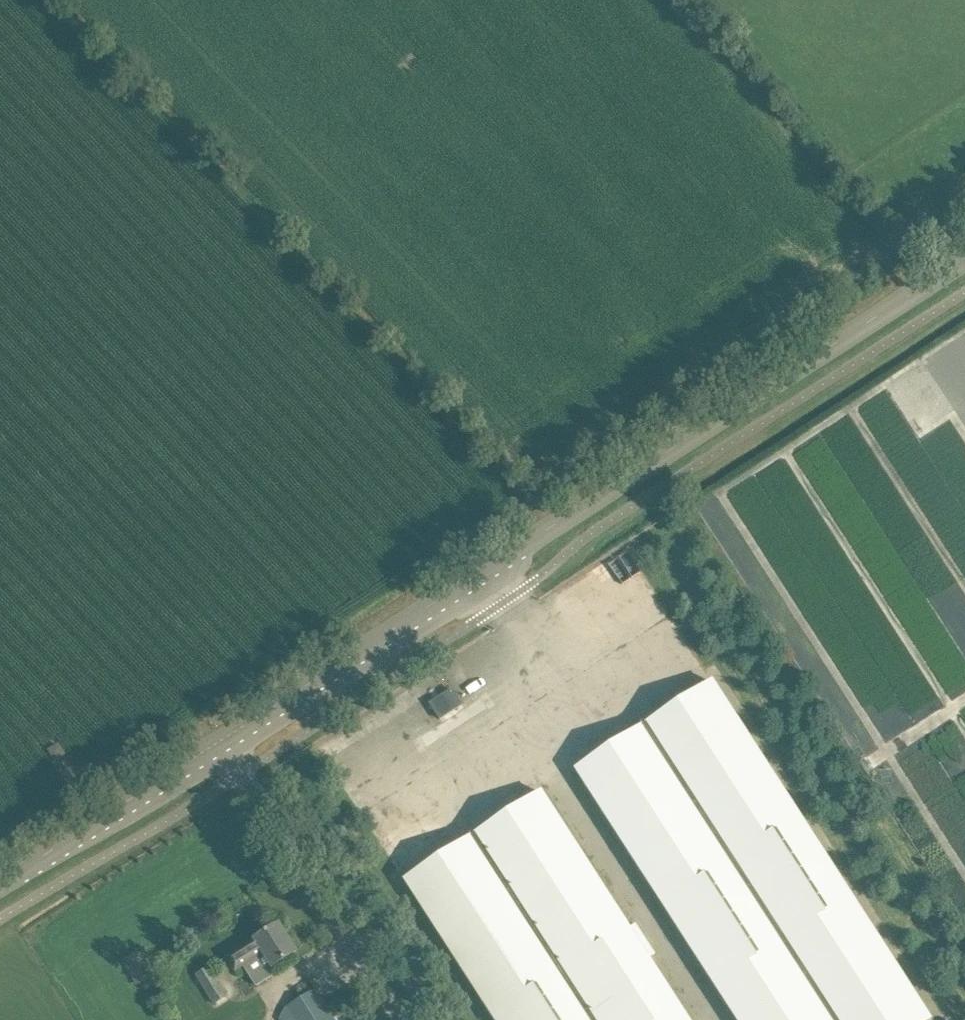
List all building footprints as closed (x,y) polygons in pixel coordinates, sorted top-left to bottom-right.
[(714,682),(576,771),(737,1019),(930,1019),(931,1019),(714,682)] [(463,705),(453,689),(431,704),(441,719),(463,705)] [(65,754),(59,745),(49,751),(55,760),(65,754)] [(630,928),(543,792),(405,881),(495,1019),(690,1019),(630,928)] [(273,968),(280,964),(297,953),(279,924),(227,957),(236,971),(243,966),(257,987),(272,977),(273,968)] [(124,959),(136,985),(154,977),(141,951),(124,959)] [(195,976),(214,1005),(228,996),(209,967),(195,976)] [(295,1019),(334,1019),(315,989),(287,1007),(295,1019)]
